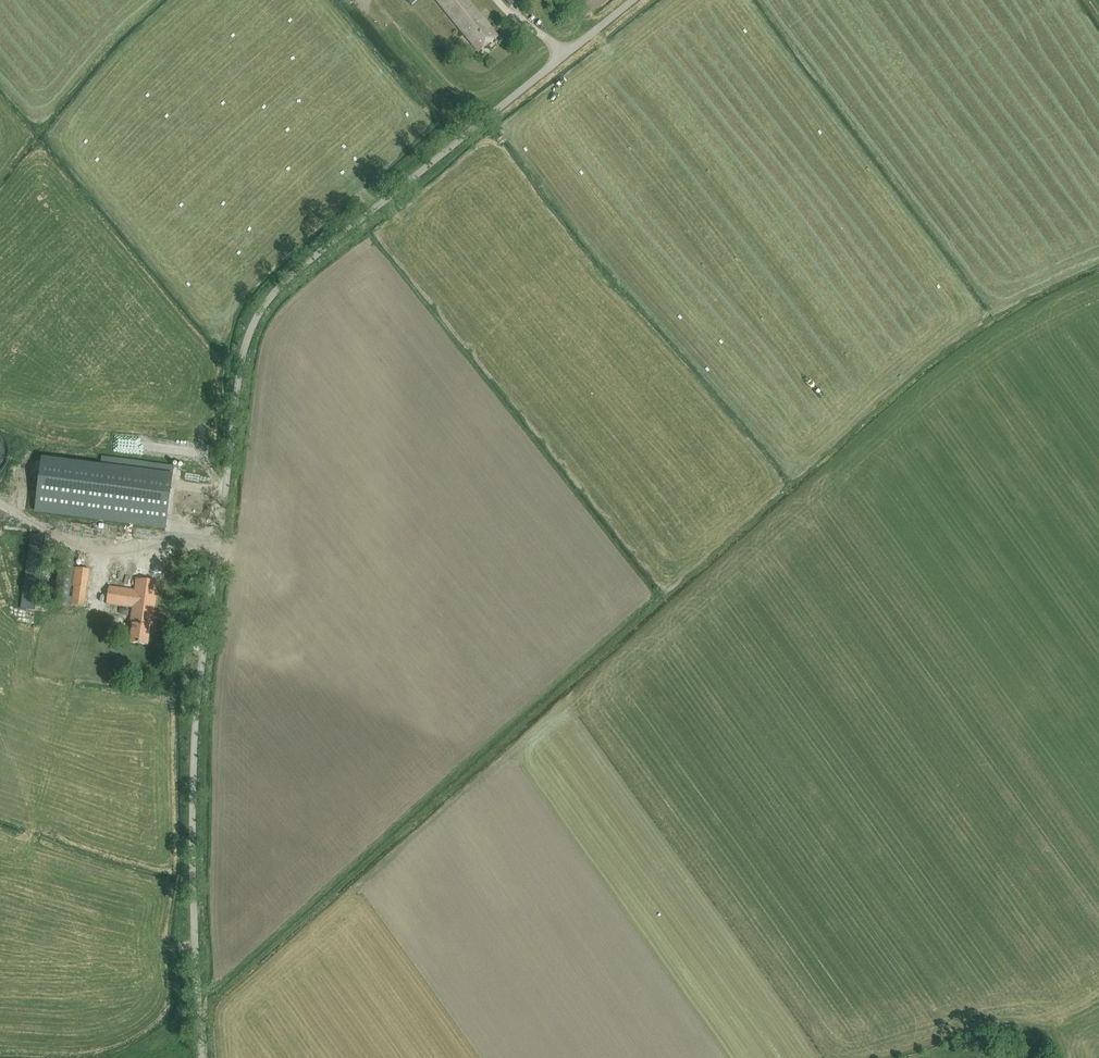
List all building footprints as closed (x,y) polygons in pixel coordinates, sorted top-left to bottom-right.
[(468,0),(437,0),(478,52),(497,37),(468,0)] [(172,475),(173,467),(151,464),(149,472),(172,475)] [(165,526),(170,488),(168,488),(170,479),(101,470),(99,479),(40,471),(35,509),(165,526)] [(780,486),(787,481),(782,475),(776,480),(780,486)] [(61,552),(55,598),(67,600),(69,586),(74,587),(71,605),(84,607),(89,570),(73,568),(75,554),(61,552)] [(130,643),(147,645),(150,627),(152,627),(158,582),(136,579),(135,591),(108,587),(106,604),(132,608),(130,624),(132,624),(130,643)] [(92,589),(92,598),(85,597),(85,615),(99,616),(100,590),(92,589)]
